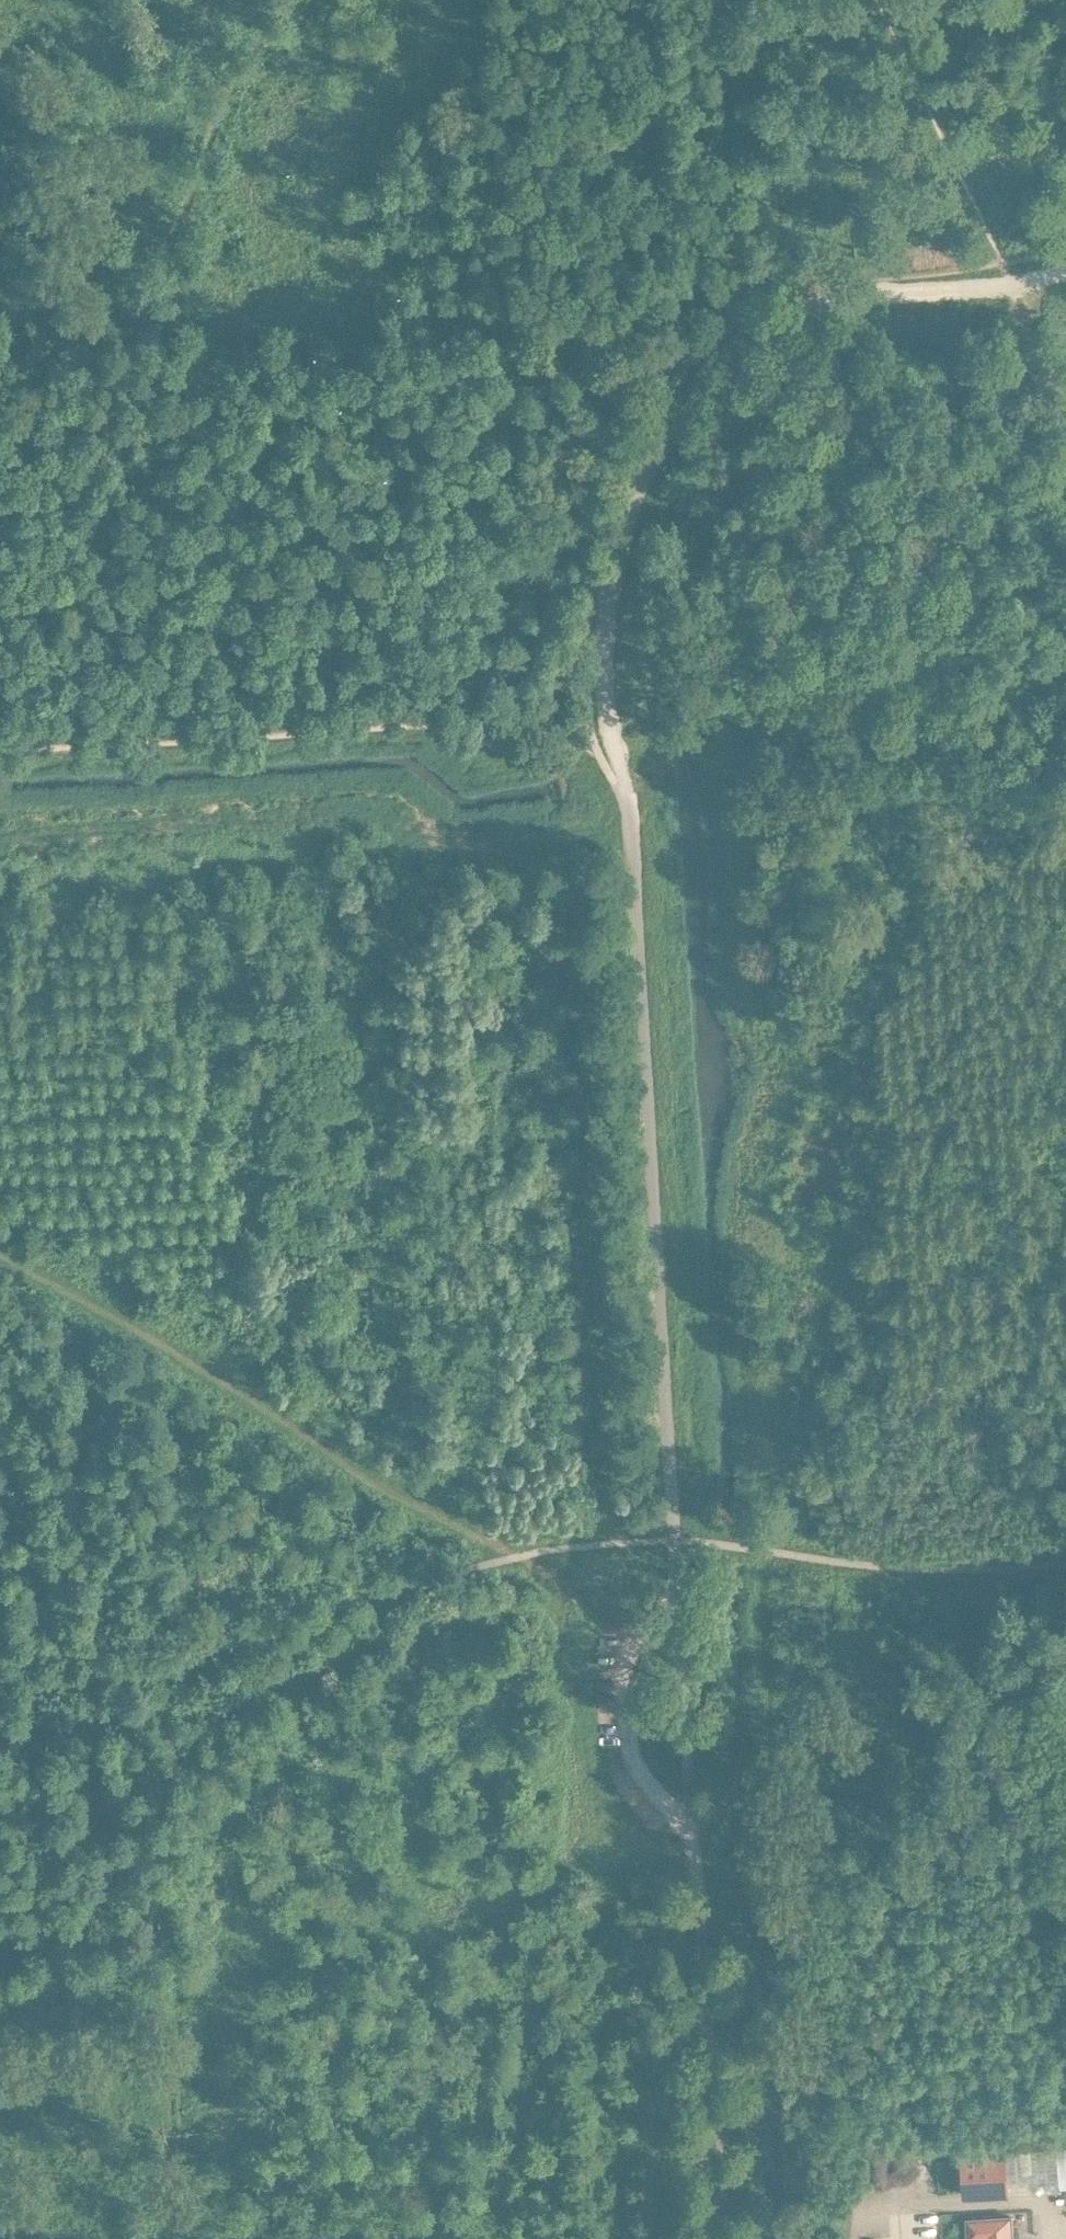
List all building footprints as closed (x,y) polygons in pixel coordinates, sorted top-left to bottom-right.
[(970,2164),(973,2208),(1015,2206),(1013,2161),(970,2164)] [(976,2238),(1018,2238),(1017,2229),(976,2231),(976,2238)]
